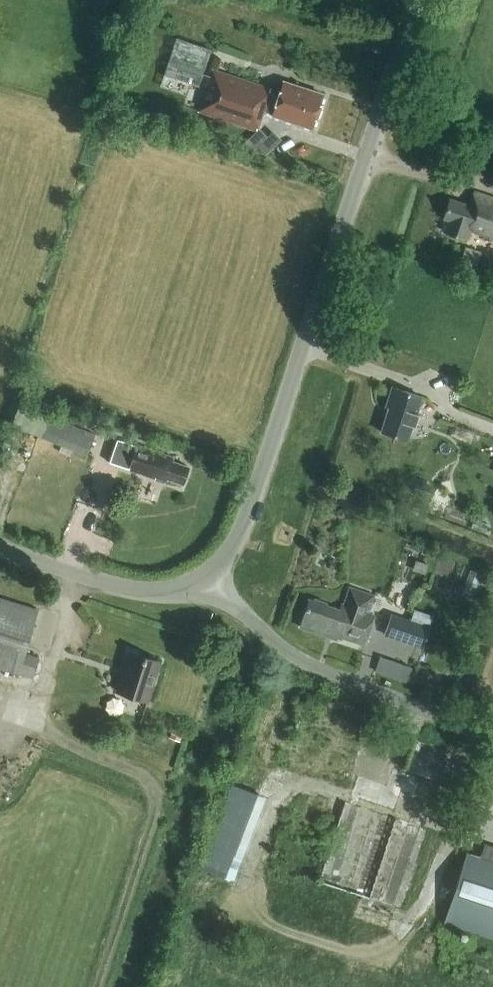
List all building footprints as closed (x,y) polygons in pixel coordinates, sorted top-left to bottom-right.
[(183,34),(169,73),(205,86),(218,47),(183,34)] [(271,88),(213,69),(199,110),(257,129),(264,110),(311,126),(322,94),(283,81),(279,95),(269,92),(271,88)] [(272,155),(285,137),(265,123),(252,140),(272,155)] [(473,193),(469,204),(450,198),(443,218),(448,219),(445,231),(466,238),(469,230),(492,238),(492,199),(473,193)] [(476,265),(480,251),(465,246),(460,260),(476,265)] [(389,406),(381,431),(407,439),(412,425),(414,425),(418,413),(416,413),(421,395),(392,386),(386,405),(389,406)] [(92,440),(63,428),(57,443),(87,455),(92,440)] [(152,451),(126,442),(118,465),(163,481),(165,477),(182,483),(188,466),(171,460),(173,457),(152,450),(152,451)] [(434,584),(457,589),(464,560),(441,555),(434,584)] [(481,592),(488,569),(474,565),(467,588),(481,592)] [(375,595),(349,586),(343,604),(341,603),(339,609),(308,599),(300,625),(333,636),(334,633),(364,643),(374,614),(369,612),(375,595)] [(38,657),(24,653),(38,609),(0,598),(0,666),(32,676),(38,657)] [(422,647),(433,617),(412,610),(409,620),(390,613),(383,633),(422,647)] [(148,702),(161,659),(128,649),(115,692),(148,702)] [(406,681),(411,667),(379,656),(375,670),(406,681)] [(231,879),(240,855),(263,795),(231,783),(199,865),(231,879)] [(349,798),(326,880),(407,903),(419,859),(421,859),(432,821),(349,798)] [(479,859),(468,855),(448,918),(492,932),(492,846),(484,843),(479,859)]
